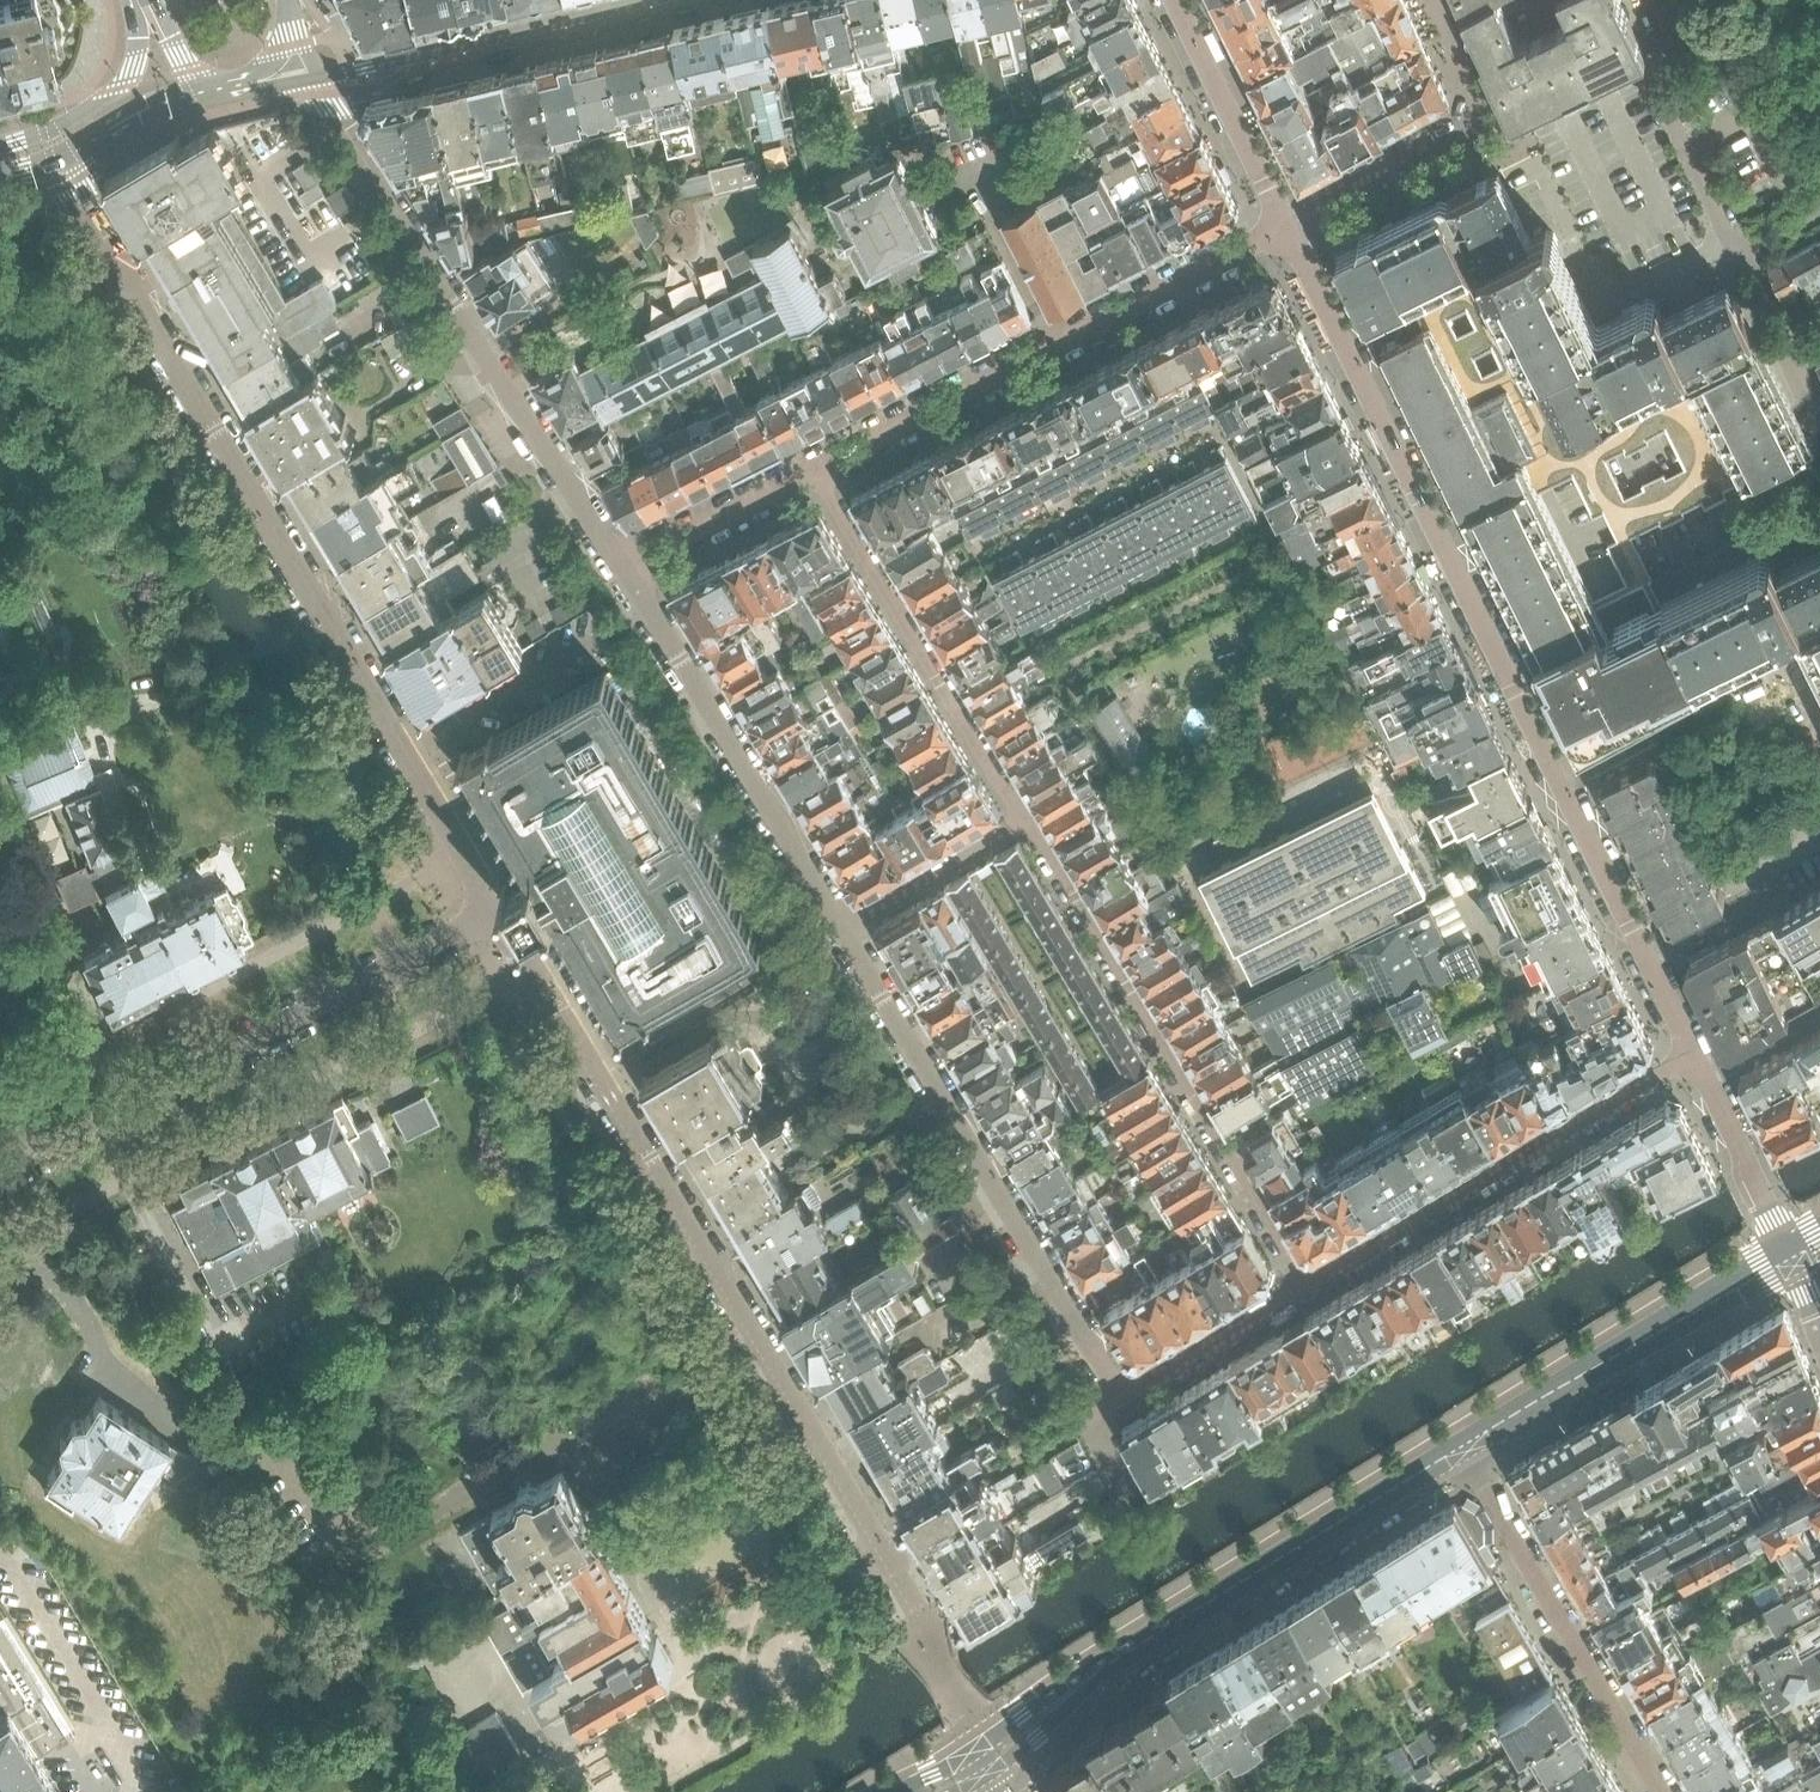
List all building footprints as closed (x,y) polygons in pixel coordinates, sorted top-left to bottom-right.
[(38,0),(1,0),(0,0),(0,38),(14,91),(57,81),(38,0)] [(358,33),(361,35),(364,36),(367,35),(383,31),(411,24),(405,0),(342,0),(358,33)] [(455,0),(405,0),(411,24),(458,12),(455,0)] [(504,0),(455,0),(458,12),(480,7),(480,6),(504,1),(504,0)] [(819,0),(796,0),(770,6),(784,60),(810,55),(821,92),(839,86),(819,0)] [(865,56),(850,0),(819,0),(839,86),(845,111),(851,134),(860,132),(853,109),(878,102),(876,93),(865,56)] [(894,38),(883,0),(850,0),(865,56),(876,93),(878,102),(885,133),(903,129),(899,113),(913,109),(899,58),(894,38)] [(952,0),(883,0),(894,38),(958,23),(952,0)] [(986,0),(952,0),(958,23),(960,30),(962,38),(972,75),(979,102),(979,105),(992,101),(990,95),(1010,90),(1007,79),(1002,59),(986,0)] [(1034,60),(1027,29),(1020,0),(986,0),(1002,59),(1007,79),(1037,71),(1034,60)] [(1027,29),(1081,0),(1020,0),(1027,29)] [(1136,5),(1138,4),(1137,0),(1081,0),(1027,29),(1034,60),(1136,5)] [(1271,0),(1213,0),(1224,23),(1271,0)] [(1329,4),(1326,0),(1271,0),(1224,23),(1238,50),(1329,4)] [(1381,0),(1342,0),(1329,6),(1343,31),(1351,27),(1378,13),(1374,4),(1381,0)] [(1405,0),(1381,0),(1374,4),(1378,13),(1394,51),(1422,38),(1405,0)] [(1462,10),(1482,0),(1457,0),(1462,10)] [(1550,30),(1530,40),(1527,35),(1519,39),(1500,0),(1482,0),(1462,10),(1463,12),(1469,23),(1474,21),(1479,31),(1474,33),(1489,64),(1485,65),(1512,121),(1524,115),(1522,110),(1531,105),(1534,110),(1545,105),(1579,89),(1550,30)] [(1619,0),(1562,0),(1571,19),(1550,30),(1579,89),(1625,66),(1622,61),(1632,56),(1634,62),(1646,56),(1619,0)] [(1343,31),(1329,6),(1329,4),(1238,50),(1251,76),(1290,57),(1343,31)] [(1105,52),(1149,30),(1136,5),(1034,60),(1037,71),(1038,75),(1047,70),(1046,69),(1086,48),(1094,46),(1098,55),(1105,52)] [(786,73),(784,60),(770,6),(723,18),(737,83),(739,83),(742,96),(741,96),(747,123),(750,122),(760,120),(764,137),(787,131),(783,114),(796,111),(786,73)] [(1408,77),(1397,57),(1389,62),(1385,56),(1394,51),(1378,13),(1351,27),(1403,125),(1422,115),(1403,79),(1408,77)] [(737,83),(723,18),(675,29),(675,32),(692,94),(737,83)] [(1342,159),(1403,125),(1351,27),(1343,31),(1290,57),(1303,83),(1333,66),(1339,77),(1308,94),(1315,107),(1328,133),(1342,159)] [(1095,91),(1161,55),(1149,30),(1105,52),(1110,62),(1100,65),(1092,69),(1064,84),(1043,95),(1048,107),(1050,114),(1095,91)] [(692,94),(675,32),(641,40),(660,114),(660,116),(659,116),(669,152),(696,146),(688,114),(697,111),(691,94),(692,94)] [(0,38),(0,96),(15,93),(14,91),(0,38)] [(1446,94),(1423,41),(1422,38),(1394,51),(1397,57),(1408,77),(1403,79),(1422,115),(1443,104),(1446,94)] [(660,114),(641,40),(605,49),(625,123),(660,114)] [(625,123),(605,49),(573,57),(593,132),(625,123)] [(1120,110),(1175,82),(1161,55),(1095,91),(1100,101),(1108,116),(1120,110)] [(945,99),(939,70),(913,76),(908,56),(899,58),(913,109),(920,135),(922,141),(974,126),(970,107),(968,99),(949,103),(948,99),(945,99)] [(593,132),(573,57),(542,64),(559,141),(593,133),(593,132)] [(1308,94),(1303,83),(1290,57),(1251,76),(1264,101),(1262,103),(1275,128),(1315,107),(1308,94)] [(559,141),(542,64),(505,73),(524,151),(527,164),(546,158),(549,173),(558,172),(554,157),(562,155),(560,149),(561,149),(559,141)] [(524,151),(505,73),(474,81),(490,157),(524,151)] [(490,157),(474,81),(438,90),(464,201),(468,200),(469,202),(474,204),(478,198),(482,197),(474,164),(472,161),(479,160),(483,174),(494,171),(490,157)] [(1123,140),(1187,107),(1179,91),(1175,82),(1120,110),(1108,116),(1102,119),(1083,130),(1090,144),(1109,135),(1108,132),(1116,127),(1123,140)] [(464,201),(438,90),(437,87),(405,95),(436,207),(464,201)] [(436,207),(405,95),(371,103),(366,115),(378,134),(426,210),(436,207)] [(1133,167),(1200,133),(1187,107),(1123,140),(1100,151),(1114,177),(1133,167)] [(1328,133),(1315,107),(1275,128),(1288,155),(1328,133)] [(287,298),(232,207),(221,214),(213,201),(247,181),(214,128),(183,145),(180,138),(180,136),(177,135),(176,140),(112,178),(107,176),(106,180),(111,181),(145,238),(143,242),(147,243),(148,236),(150,235),(180,285),(174,288),(180,298),(186,295),(208,332),(230,369),(311,320),(332,307),(339,303),(324,277),(287,298)] [(1146,192),(1215,158),(1202,132),(1200,133),(1133,167),(1146,192)] [(1342,159),(1328,133),(1288,155),(1298,175),(1307,178),(1342,159)] [(1160,220),(1146,192),(1133,167),(1114,177),(1100,151),(1064,170),(1071,184),(1101,168),(1147,258),(1173,245),(1160,220)] [(764,181),(757,156),(750,157),(749,153),(723,159),(725,164),(709,168),(710,172),(713,188),(715,193),(756,183),(764,181)] [(939,234),(924,204),(926,203),(916,183),(914,184),(899,153),(877,165),(871,155),(822,180),(843,221),(839,223),(837,230),(841,239),(849,241),(853,239),(869,269),(871,268),(876,280),(896,269),(897,270),(924,256),(918,245),(939,234)] [(1160,220),(1229,185),(1215,158),(1146,192),(1160,220)] [(326,191),(305,161),(294,168),(307,188),(301,191),(308,203),(326,191)] [(322,164),(314,169),(319,177),(327,172),(322,164)] [(1147,258),(1101,168),(1071,184),(1066,186),(1110,277),(1147,258)] [(713,188),(710,172),(676,180),(679,195),(713,188)] [(1772,558),(1767,555),(1761,552),(1692,586),(1662,600),(1663,603),(1661,603),(1649,579),(1652,578),(1631,534),(1660,520),(1662,524),(1685,513),(1682,509),(1692,504),(1701,500),(1724,489),(1800,452),(1807,448),(1806,446),(1807,445),(1802,435),(1797,424),(1792,415),(1787,404),(1782,394),(1777,383),(1772,373),(1766,362),(1762,353),(1731,291),(1692,310),(1668,322),(1658,301),(1655,303),(1654,301),(1648,299),(1623,311),(1593,326),(1555,249),(1556,248),(1558,241),(1554,233),(1547,230),(1546,231),(1545,229),(1524,239),(1493,175),(1483,180),(1449,197),(1442,201),(1436,204),(1419,212),(1401,221),(1378,232),(1379,236),(1368,242),(1366,238),(1359,241),(1349,246),(1337,253),(1365,310),(1366,313),(1368,314),(1370,315),(1410,295),(1413,302),(1412,302),(1413,302),(1416,309),(1424,326),(1419,329),(1398,339),(1383,346),(1403,388),(1423,429),(1442,468),(1465,514),(1474,531),(1483,551),(1484,553),(1494,573),(1504,592),(1514,613),(1524,633),(1525,635),(1526,637),(1535,656),(1545,676),(1543,677),(1576,744),(1641,712),(1692,688),(1704,682),(1703,681),(1701,676),(1721,666),(1783,635),(1785,638),(1799,631),(1809,653),(1819,676),(1819,548),(1779,568),(1773,557),(1772,558)] [(634,207),(627,181),(606,186),(608,196),(612,212),(634,207)] [(357,201),(345,183),(328,193),(340,212),(357,201)] [(1110,277),(1066,186),(1065,183),(1039,195),(1040,197),(1005,215),(1052,307),(1110,277)] [(1173,245),(1234,213),(1235,213),(1238,203),(1237,202),(1229,185),(1160,220),(1173,245)] [(612,212),(608,196),(574,204),(574,205),(578,221),(612,212)] [(475,245),(470,225),(464,201),(436,207),(426,210),(454,255),(476,251),(475,245)] [(574,205),(551,210),(539,213),(544,230),(556,227),(578,221),(574,205)] [(648,209),(630,214),(647,248),(660,232),(648,209)] [(544,230),(539,213),(518,218),(521,235),(544,230)] [(510,237),(505,217),(470,225),(475,245),(510,237)] [(535,375),(533,375),(535,378),(546,394),(545,394),(553,406),(554,406),(564,422),(565,425),(567,424),(599,407),(605,420),(608,419),(607,418),(623,410),(631,406),(705,368),(795,322),(833,302),(821,278),(811,258),(792,222),(755,241),(725,256),(734,273),(751,264),(758,277),(710,301),(707,296),(646,327),(649,332),(624,344),(581,366),(575,353),(535,375)] [(971,235),(967,237),(973,248),(977,246),(971,235)] [(495,256),(492,252),(466,270),(481,293),(487,303),(488,304),(500,322),(539,296),(559,283),(529,237),(517,245),(516,242),(495,256)] [(977,257),(967,237),(947,247),(957,267),(977,257)] [(1819,240),(1803,248),(1819,281),(1819,241),(1819,240)] [(1803,248),(1786,257),(1799,283),(1808,278),(1812,284),(1811,284),(1814,289),(1819,285),(1819,281),(1803,248)] [(1799,283),(1786,257),(1768,267),(1787,304),(1796,299),(1793,294),(1793,295),(1790,288),(1799,283)] [(1032,318),(1013,278),(1012,278),(1002,259),(982,269),(990,284),(988,285),(1011,329),(1032,318)] [(972,348),(950,305),(935,313),(921,285),(919,286),(914,277),(915,276),(909,267),(901,272),(916,300),(926,317),(948,361),(972,348)] [(834,271),(821,278),(833,302),(846,295),(834,271)] [(1011,329),(988,285),(980,289),(971,272),(961,277),(968,289),(965,290),(991,339),(1011,329)] [(1298,326),(1278,285),(1267,282),(1227,303),(1219,307),(1208,312),(1227,352),(1223,354),(1228,363),(1298,326)] [(991,339),(965,290),(958,294),(961,299),(950,305),(972,348),(991,339)] [(926,372),(895,309),(890,298),(883,301),(889,313),(875,320),(882,334),(880,335),(904,383),(926,372)] [(948,361),(926,317),(916,300),(905,305),(899,308),(898,308),(895,309),(926,372),(948,361)] [(408,319),(398,303),(391,308),(395,326),(408,319)] [(316,369),(308,354),(302,352),(323,340),(321,336),(341,323),(332,307),(311,320),(230,369),(254,409),(320,370),(316,369)] [(1227,352),(1208,312),(1139,348),(1158,389),(1163,398),(1168,396),(1163,387),(1172,381),(1177,391),(1185,387),(1191,383),(1186,375),(1200,367),(1205,376),(1218,369),(1213,359),(1223,354),(1227,352)] [(904,383),(880,335),(882,334),(875,320),(874,320),(858,328),(865,343),(857,347),(880,396),(904,383)] [(417,340),(407,322),(381,338),(391,355),(417,340)] [(1216,404),(1312,354),(1298,326),(1228,363),(1218,369),(1205,376),(1203,377),(1216,404)] [(856,408),(833,359),(827,347),(818,330),(803,337),(815,361),(824,357),(827,363),(807,373),(831,421),(856,408)] [(808,433),(784,385),(773,364),(762,343),(748,350),(761,378),(770,374),(776,386),(775,387),(776,389),(759,398),(760,400),(783,446),(808,433)] [(880,396),(857,347),(833,359),(856,408),(880,396)] [(1812,351),(1819,368),(1819,347),(1812,351)] [(1158,389),(1139,348),(1122,356),(1122,357),(1115,361),(1114,360),(1096,370),(1089,374),(1071,382),(1092,423),(1103,417),(1109,426),(1117,422),(1123,419),(1118,410),(1132,403),(1136,411),(1150,404),(1146,395),(1158,389)] [(1230,429),(1325,379),(1312,354),(1216,404),(1230,429)] [(352,431),(346,421),(349,419),(346,414),(343,416),(320,378),(346,363),(343,357),(320,370),(254,409),(255,410),(252,412),(247,410),(246,414),(251,416),(284,471),(283,477),(287,478),(288,472),(291,471),(300,487),(350,457),(341,442),(341,441),(352,435),(355,436),(357,432),(352,431)] [(783,446),(760,400),(747,407),(743,401),(744,401),(738,390),(725,362),(712,368),(730,404),(757,459),(783,446)] [(831,421),(807,373),(784,385),(808,433),(831,421)] [(1203,377),(1191,383),(1185,387),(1204,424),(1212,420),(1206,409),(1216,404),(1203,377)] [(1246,460),(1342,413),(1325,379),(1230,429),(1246,460)] [(1092,423),(1071,382),(1005,417),(1026,456),(1036,451),(1041,461),(1046,458),(1055,454),(1050,445),(1064,437),(1069,446),(1080,441),(1083,440),(1078,430),(1087,425),(1092,435),(1097,432),(1092,423)] [(1185,387),(1177,391),(1168,396),(1182,422),(1189,418),(1195,429),(1204,424),(1185,387)] [(1182,422),(1168,396),(1163,398),(1150,404),(1170,442),(1177,438),(1171,427),(1182,422)] [(654,398),(648,401),(654,413),(660,409),(654,398)] [(443,437),(446,436),(473,420),(463,403),(433,421),(443,437)] [(757,459),(730,404),(715,411),(720,420),(719,421),(720,423),(713,427),(736,470),(757,459)] [(1170,442),(1150,404),(1136,411),(1133,413),(1147,439),(1154,436),(1160,447),(1170,442)] [(1133,413),(1123,419),(1117,422),(1136,459),(1142,456),(1136,445),(1147,439),(1133,413)] [(1266,501),(1362,453),(1342,413),(1246,460),(1247,462),(1243,464),(1248,475),(1252,473),(1266,501)] [(736,470),(713,427),(707,414),(687,424),(693,438),(715,481),(736,470)] [(1026,456),(1005,417),(986,426),(986,427),(978,431),(978,430),(960,440),(953,444),(952,444),(935,453),(961,502),(974,495),(992,486),(1011,476),(1014,475),(1009,466),(1022,458),(1027,468),(1032,466),(1026,456)] [(456,451),(483,435),(473,420),(446,436),(456,451)] [(623,449),(610,422),(575,440),(594,469),(603,464),(621,454),(626,452),(624,448),(623,449)] [(1136,459),(1117,422),(1109,426),(1099,431),(1112,457),(1119,454),(1125,465),(1136,459)] [(1112,457),(1099,431),(1097,432),(1092,435),(1083,440),(1080,441),(1099,478),(1107,474),(1101,463),(1112,457)] [(501,463),(493,451),(483,435),(456,451),(473,479),(500,463),(501,463)] [(715,481),(693,438),(672,449),(694,492),(715,481)] [(694,492),(672,449),(667,439),(645,450),(651,460),(673,503),(694,492)] [(1099,478),(1080,441),(1069,446),(1062,450),(1075,477),(1084,472),(1090,483),(1099,478)] [(1240,483),(1226,457),(1220,446),(1211,450),(1217,462),(1209,465),(1223,491),(1240,483)] [(317,514),(389,468),(383,457),(374,463),(366,447),(350,457),(300,487),(317,514)] [(1075,477),(1062,450),(1055,454),(1046,458),(1065,496),(1072,492),(1066,481),(1075,477)] [(961,502),(935,453),(907,467),(937,524),(958,511),(955,505),(961,502)] [(1283,540),(1287,549),(1299,572),(1336,554),(1398,525),(1375,479),(1362,453),(1266,501),(1277,524),(1265,529),(1265,528),(1263,529),(1264,531),(1262,532),(1269,547),(1283,540)] [(399,523),(388,505),(425,482),(410,456),(389,468),(317,514),(343,558),(399,523)] [(1065,496),(1046,458),(1041,461),(1032,466),(1027,468),(1041,494),(1049,490),(1055,501),(1065,496)] [(1223,491),(1209,465),(1199,471),(1193,459),(1185,464),(1204,501),(1223,491)] [(673,503),(651,460),(629,471),(651,514),(673,503)] [(483,494),(510,478),(500,463),(473,479),(483,494)] [(651,514),(629,471),(612,480),(603,464),(594,469),(604,484),(630,525),(651,514)] [(1204,501),(1185,464),(1176,469),(1182,480),(1173,484),(1186,510),(1204,501)] [(937,524),(907,467),(881,480),(912,539),(937,524)] [(1041,494),(1027,468),(1014,475),(1011,476),(1030,514),(1037,511),(1031,499),(1041,494)] [(1030,514),(1011,476),(992,486),(1006,512),(1014,508),(1020,519),(1030,514)] [(1186,510),(1173,484),(1164,489),(1158,478),(1151,481),(1170,518),(1186,510)] [(912,539),(881,480),(853,494),(864,514),(887,553),(912,539)] [(1170,518),(1151,481),(1141,487),(1147,498),(1141,501),(1154,527),(1170,518)] [(1256,504),(1248,488),(1243,490),(1240,483),(1223,491),(1235,516),(1243,512),(1249,523),(1258,519),(1252,507),(1256,504)] [(1006,512),(992,486),(974,495),(994,533),(1002,529),(996,517),(1006,512)] [(1737,515),(1724,489),(1701,500),(1714,526),(1737,515)] [(1235,516),(1223,491),(1204,501),(1223,537),(1231,533),(1225,521),(1235,516)] [(994,533),(974,495),(961,502),(955,505),(958,511),(969,531),(979,526),(985,538),(994,533)] [(1154,527),(1141,501),(1129,507),(1123,496),(1117,499),(1136,536),(1154,527)] [(1136,536),(1117,499),(1106,505),(1112,516),(1105,519),(1118,545),(1136,536)] [(1223,537),(1204,501),(1186,510),(1199,535),(1208,530),(1214,541),(1223,537)] [(1199,535),(1186,510),(1170,518),(1189,554),(1196,551),(1190,540),(1199,535)] [(847,555),(835,535),(821,511),(795,524),(827,579),(852,565),(846,555),(847,555)] [(945,551),(966,539),(963,534),(969,531),(958,511),(937,524),(912,539),(887,553),(902,577),(945,551)] [(1118,545),(1105,519),(1094,525),(1088,514),(1082,517),(1101,554),(1118,545)] [(1101,554),(1082,517),(1071,523),(1077,534),(1070,538),(1083,563),(1101,554)] [(369,602),(450,553),(444,543),(437,548),(434,553),(430,556),(418,538),(416,535),(419,531),(414,522),(409,523),(406,518),(399,523),(343,558),(369,602)] [(1189,554),(1170,518),(1154,527),(1167,552),(1173,548),(1179,560),(1189,554)] [(827,579),(795,524),(771,537),(798,584),(817,573),(823,582),(827,579)] [(1365,565),(1407,545),(1398,525),(1336,554),(1342,565),(1360,555),(1365,565)] [(1167,552),(1154,527),(1136,536),(1154,572),(1161,569),(1155,558),(1167,552)] [(1083,563),(1070,538),(1059,543),(1053,532),(1047,536),(1066,572),(1083,563)] [(1066,572),(1047,536),(1036,541),(1042,552),(1037,555),(1050,580),(1066,572)] [(1154,572),(1136,536),(1118,545),(1131,570),(1138,566),(1143,578),(1154,572)] [(815,612),(798,584),(771,537),(770,538),(770,537),(759,542),(760,543),(745,550),(774,600),(776,604),(790,596),(802,616),(802,617),(814,637),(817,634),(822,643),(830,637),(817,616),(815,612)] [(523,646),(488,587),(459,605),(455,604),(449,594),(481,575),(463,545),(450,553),(369,602),(394,645),(391,646),(387,645),(386,648),(390,649),(424,706),(423,711),(426,712),(427,707),(490,669),(495,670),(496,667),(525,649),(523,646)] [(1131,570),(1118,545),(1101,554),(1120,590),(1125,587),(1119,576),(1131,570)] [(1361,591),(1417,565),(1407,545),(1365,565),(1351,572),(1361,591)] [(762,607),(774,600),(745,550),(672,588),(698,632),(747,607),(770,644),(782,637),(770,615),(767,614),(766,614),(762,607)] [(1050,580),(1037,555),(1024,562),(1018,550),(1012,553),(1031,590),(1050,580)] [(959,577),(958,576),(959,575),(957,572),(945,551),(902,577),(914,598),(916,602),(917,601),(918,602),(959,577)] [(1031,590),(1012,553),(1001,559),(1007,570),(995,577),(1009,601),(1031,590)] [(1120,590),(1101,554),(1083,563),(1096,588),(1102,585),(1108,596),(1120,590)] [(1096,588),(1083,563),(1066,572),(1085,608),(1090,605),(1085,594),(1096,588)] [(827,610),(866,588),(853,565),(852,565),(827,579),(823,582),(813,587),(824,606),(815,612),(817,616),(827,610)] [(1371,610),(1426,582),(1417,565),(1361,591),(1345,599),(1355,618),(1371,610)] [(1085,608),(1066,572),(1050,580),(1063,605),(1068,603),(1073,614),(1085,608)] [(975,602),(960,576),(959,575),(958,576),(959,577),(918,602),(917,601),(916,602),(932,629),(975,602)] [(1063,605),(1050,580),(1031,590),(1050,626),(1055,623),(1049,612),(1063,605)] [(1366,634),(1435,600),(1426,582),(1371,610),(1374,617),(1360,624),(1366,634)] [(40,600),(33,585),(16,593),(23,608),(40,600)] [(881,612),(874,601),(866,588),(827,610),(840,631),(843,633),(881,612)] [(1050,626),(1031,590),(1009,601),(1023,626),(1032,621),(1038,632),(1050,626)] [(579,613),(590,606),(581,591),(551,609),(559,624),(579,613)] [(991,628),(984,617),(1004,605),(996,591),(986,596),(975,602),(932,629),(948,655),(991,628)] [(1366,656),(1444,619),(1435,600),(1366,634),(1357,638),(1366,656)] [(770,644),(747,607),(698,632),(706,647),(712,656),(723,674),(772,648),(770,644)] [(850,659),(894,635),(881,612),(843,633),(840,631),(835,634),(850,659)] [(548,631),(539,616),(525,625),(534,640),(548,631)] [(1006,654),(999,642),(1017,630),(1010,617),(1010,616),(991,628),(948,655),(963,680),(1002,657),(1006,654)] [(1370,672),(1406,652),(1412,663),(1456,642),(1444,619),(1366,656),(1361,659),(1348,666),(1359,689),(1375,683),(1370,672)] [(865,684),(909,659),(894,635),(850,659),(865,684)] [(1397,726),(1478,689),(1456,642),(1412,663),(1375,683),(1359,689),(1358,689),(1365,700),(1367,699),(1383,733),(1397,726)] [(734,692),(778,666),(780,665),(781,664),(772,648),(723,674),(734,692)] [(976,702),(1040,662),(1033,650),(1030,652),(1007,667),(1002,657),(963,680),(976,702)] [(879,709),(923,683),(909,659),(865,684),(865,686),(861,689),(866,696),(870,694),(879,709)] [(1026,697),(1018,685),(1044,669),(1040,662),(976,702),(987,720),(1026,697)] [(749,717),(795,691),(780,665),(778,666),(734,692),(749,717)] [(461,755),(461,756),(462,758),(465,759),(468,758),(480,777),(475,779),(477,783),(482,780),(482,781),(493,799),(489,802),(491,806),(495,803),(506,822),(502,825),(504,828),(509,826),(520,844),(516,847),(518,851),(522,848),(526,854),(533,867),(531,869),(530,872),(531,874),(527,877),(515,884),(511,887),(509,884),(510,881),(507,881),(506,884),(504,885),(501,884),(500,887),(503,888),(504,891),(504,894),(507,895),(507,892),(510,890),(513,895),(519,905),(527,919),(524,920),(521,919),(520,922),(523,923),(525,926),(524,929),(527,930),(528,927),(531,925),(534,926),(535,923),(532,922),(530,919),(534,917),(546,910),(551,907),(552,909),(555,910),(558,909),(569,928),(565,930),(567,934),(572,931),(583,950),(579,953),(581,957),(585,954),(596,973),(592,976),(594,979),(598,977),(604,986),(610,996),(605,998),(608,1002),(612,999),(623,1018),(620,1020),(620,1023),(621,1026),(624,1027),(626,1026),(627,1025),(628,1022),(626,1019),(650,1005),(652,1010),(656,1008),(654,1004),(664,998),(765,938),(653,749),(628,708),(605,669),(494,735),(492,731),(488,734),(491,738),(467,752),(464,751),(463,752),(462,753),(461,755)] [(828,673),(821,677),(836,702),(843,697),(828,673)] [(891,807),(896,804),(880,777),(872,762),(866,752),(851,727),(836,702),(821,677),(820,675),(802,686),(803,687),(795,691),(749,717),(826,846),(878,814),(891,807)] [(895,735),(939,709),(923,683),(879,709),(895,735)] [(999,741),(1065,701),(1064,698),(1063,698),(1057,689),(1030,705),(1026,697),(987,720),(999,741)] [(1429,752),(1494,721),(1478,689),(1397,726),(1404,742),(1389,749),(1398,766),(1403,764),(1429,752)] [(843,697),(836,702),(851,727),(860,721),(845,696),(843,697)] [(1117,696),(1093,711),(1125,764),(1138,756),(1150,749),(1117,696)] [(1010,759),(1059,730),(1057,727),(1061,725),(1055,714),(1063,709),(1062,707),(1067,705),(1065,701),(999,741),(1010,759)] [(36,746),(4,760),(28,814),(66,798),(67,802),(67,801),(77,826),(91,859),(94,866),(88,869),(85,862),(54,875),(69,908),(99,894),(96,887),(102,884),(106,891),(105,891),(105,892),(127,934),(84,957),(85,960),(63,971),(75,995),(81,1007),(88,1018),(109,1007),(112,1013),(243,945),(241,942),(252,936),(243,917),(244,913),(236,898),(231,897),(225,885),(215,891),(214,889),(189,903),(186,898),(171,905),(161,884),(163,883),(112,770),(96,776),(67,707),(53,713),(62,735),(36,746)] [(910,760),(953,733),(939,709),(895,735),(910,760)] [(860,721),(851,727),(866,752),(874,747),(875,747),(860,721)] [(1504,743),(1494,721),(1429,752),(1442,781),(1455,775),(1455,776),(1470,768),(1508,750),(1504,743)] [(1022,780),(1071,751),(1083,744),(1076,734),(1065,740),(1059,730),(1010,759),(1022,780)] [(925,786),(968,759),(953,733),(910,760),(925,786)] [(1087,769),(1085,765),(1100,756),(1089,739),(1083,744),(1071,751),(1022,780),(1034,800),(1087,769)] [(1531,798),(1512,758),(1510,755),(1508,750),(1470,768),(1472,772),(1475,778),(1427,802),(1444,835),(1461,826),(1460,825),(1474,818),(1477,825),(1531,798)] [(880,757),(872,762),(880,777),(889,772),(880,757)] [(1633,856),(1691,826),(1659,761),(1658,761),(1657,758),(1653,757),(1650,758),(1623,771),(1604,780),(1601,782),(1599,787),(1633,856)] [(1000,813),(968,759),(925,786),(913,793),(917,803),(943,847),(1000,813)] [(1411,779),(1403,764),(1398,766),(1393,768),(1401,784),(1411,779)] [(1045,817),(1098,786),(1087,769),(1034,800),(1045,817)] [(1094,811),(1107,803),(1108,803),(1098,786),(1045,817),(1054,834),(1055,833),(1056,834),(1094,811)] [(1425,895),(1426,894),(1402,847),(1392,826),(1374,789),(1288,832),(1200,876),(1233,940),(1253,981),(1301,956),(1305,964),(1400,917),(1389,896),(1418,881),(1425,895)] [(1492,848),(1543,822),(1531,798),(1477,825),(1489,848),(1492,848)] [(943,847),(917,803),(905,809),(895,815),(922,859),(943,847)] [(1070,860),(1112,834),(1136,819),(1131,811),(1112,823),(1106,813),(1098,818),(1096,814),(1094,811),(1056,834),(1055,833),(1054,834),(1057,837),(1070,860)] [(885,846),(875,828),(882,823),(878,814),(826,846),(841,872),(885,846)] [(922,859),(895,815),(882,823),(875,828),(885,846),(900,872),(922,859)] [(1084,883),(1126,858),(1115,839),(1139,824),(1136,819),(1112,834),(1070,860),(1084,883)] [(1498,874),(1554,844),(1555,844),(1543,822),(1492,848),(1493,850),(1487,853),(1498,874)] [(1724,893),(1712,870),(1691,826),(1633,856),(1643,876),(1665,919),(1667,925),(1672,926),(1674,925),(1721,902),(1720,902),(1723,900),(1725,896),(1723,893),(1724,893)] [(1032,867),(1019,845),(1020,845),(1018,843),(1016,844),(1001,854),(1001,853),(998,855),(996,856),(997,858),(1010,880),(1032,867)] [(1569,874),(1555,846),(1554,844),(1498,874),(1492,878),(1494,882),(1499,880),(1507,896),(1505,897),(1509,904),(1569,874)] [(900,872),(885,846),(841,872),(857,898),(900,872)] [(1141,883),(1136,874),(1126,858),(1084,883),(1099,908),(1141,883)] [(1046,889),(1032,867),(1010,880),(1024,902),(1046,889)] [(985,896),(971,871),(968,872),(968,873),(966,874),(966,875),(953,882),(950,884),(950,883),(948,885),(963,910),(985,896)] [(1604,945),(1582,900),(1569,874),(1509,904),(1505,897),(1496,902),(1506,923),(1503,925),(1502,927),(1501,928),(1501,931),(1502,932),(1504,937),(1510,935),(1513,942),(1515,942),(1529,970),(1550,959),(1554,969),(1558,975),(1606,950),(1604,945)] [(1156,908),(1147,893),(1141,883),(1099,908),(1113,932),(1149,912),(1156,908)] [(990,961),(946,886),(921,901),(937,928),(950,951),(966,976),(990,961)] [(1806,896),(1819,919),(1819,888),(1806,896)] [(1058,910),(1053,902),(1054,902),(1047,890),(1046,890),(1046,889),(1024,902),(1036,924),(1058,910)] [(998,917),(985,896),(963,910),(975,931),(998,917)] [(1806,896),(1777,913),(1819,986),(1819,992),(1819,991),(1819,919),(1806,896)] [(891,955),(937,928),(921,901),(875,929),(891,955)] [(1377,1005),(1391,998),(1416,1047),(1434,1038),(1450,1031),(1425,982),(1429,979),(1433,978),(1435,981),(1454,972),(1455,972),(1458,978),(1470,971),(1471,971),(1471,972),(1480,990),(1481,991),(1491,986),(1494,984),(1493,982),(1481,959),(1474,944),(1470,935),(1449,946),(1449,945),(1430,907),(1414,915),(1406,919),(1347,948),(1358,969),(1343,977),(1333,955),(1245,999),(1252,1011),(1263,1031),(1295,1086),(1302,1097),(1305,1104),(1338,1087),(1340,1086),(1354,1079),(1371,1070),(1382,1064),(1360,1023),(1349,1029),(1348,1027),(1339,1010),(1353,1003),(1360,1017),(1378,1008),(1377,1006),(1376,1005),(1377,1005)] [(1071,932),(1058,910),(1036,924),(1049,945),(1071,932)] [(1129,958),(1172,931),(1166,922),(1164,922),(1157,926),(1149,912),(1113,932),(1129,958)] [(1819,996),(1817,993),(1819,992),(1819,986),(1777,913),(1773,915),(1690,961),(1691,962),(1689,967),(1688,968),(1724,1042),(1725,1042),(1729,1043),(1730,1045),(1819,996)] [(1011,939),(998,917),(975,931),(988,952),(1011,939)] [(905,978),(950,951),(937,928),(891,955),(905,978)] [(1139,976),(1183,949),(1172,931),(1129,958),(1139,976)] [(1088,959),(1081,947),(1081,948),(1071,932),(1049,945),(1066,974),(1088,960),(1088,959)] [(1023,960),(1018,952),(1011,939),(988,952),(1001,974),(1023,960)] [(1490,954),(1484,939),(1474,944),(1482,959),(1490,954)] [(1150,994),(1194,968),(1183,949),(1139,976),(1150,994)] [(1543,1041),(1567,1029),(1598,1013),(1629,997),(1630,997),(1606,950),(1558,975),(1548,980),(1561,1005),(1555,1008),(1555,1007),(1546,1012),(1547,1014),(1515,1030),(1516,1032),(1508,1036),(1517,1054),(1524,1051),(1543,1041)] [(920,1004),(966,976),(950,951),(905,978),(920,1004)] [(1040,988),(1023,960),(1001,974),(1017,1002),(1040,988)] [(1101,981),(1088,960),(1066,974),(1078,994),(1101,981)] [(1019,1010),(990,961),(966,976),(920,1004),(950,1054),(1007,1018),(1014,1014),(1019,1010)] [(1163,1015),(1206,989),(1194,968),(1150,994),(1163,1015)] [(1113,1003),(1101,981),(1078,994),(1091,1016),(1113,1003)] [(1052,1009),(1040,988),(1017,1002),(1030,1022),(1052,1009)] [(1175,1035),(1218,1009),(1206,989),(1163,1015),(1175,1035)] [(1648,1037),(1642,1022),(1632,1003),(1632,1004),(1629,999),(1630,998),(1629,997),(1598,1013),(1625,1064),(1645,1051),(1646,1051),(1648,1037)] [(1126,1024),(1122,1016),(1115,1004),(1115,1005),(1113,1003),(1091,1016),(1104,1037),(1126,1024)] [(1503,1009),(1501,1005),(1495,1008),(1505,1028),(1508,1036),(1516,1032),(1515,1030),(1511,1023),(1516,1020),(1508,1006),(1503,1009)] [(1065,1031),(1061,1024),(1052,1009),(1030,1022),(1043,1044),(1065,1031)] [(1187,1055),(1230,1030),(1218,1009),(1175,1035),(1187,1055)] [(1625,1064),(1598,1013),(1567,1029),(1574,1040),(1579,1038),(1600,1079),(1624,1064),(1625,1064)] [(964,1078),(1013,1047),(1009,1039),(1016,1033),(1007,1018),(950,1054),(964,1078)] [(1137,1042),(1126,1024),(1104,1037),(1115,1055),(1137,1042)] [(1600,1079),(1579,1038),(1574,1040),(1567,1029),(1543,1041),(1555,1063),(1559,1062),(1576,1094),(1600,1079)] [(1793,1045),(1807,1072),(1819,1064),(1819,1029),(1793,1045)] [(1187,1055),(1198,1073),(1239,1046),(1230,1030),(1187,1055)] [(1078,1052),(1065,1031),(1043,1044),(1055,1065),(1078,1052)] [(644,1077),(643,1080),(647,1081),(681,1138),(680,1142),(683,1143),(684,1139),(687,1137),(697,1153),(713,1179),(763,1149),(777,1141),(794,1130),(795,1130),(788,1120),(792,1117),(790,1113),(764,1128),(756,1116),(747,1122),(739,1109),(741,1108),(741,1106),(748,1101),(752,1102),(753,1099),(749,1097),(761,1089),(761,1088),(762,1081),(759,1076),(756,1070),(750,1069),(741,1054),(742,1048),(737,1038),(730,1037),(728,1033),(716,1040),(717,1037),(713,1035),(712,1040),(654,1074),(648,1078),(644,1077)] [(1576,1094),(1559,1062),(1555,1063),(1543,1041),(1524,1051),(1553,1108),(1576,1094)] [(1149,1063),(1139,1045),(1137,1042),(1115,1055),(1127,1075),(1149,1063)] [(1807,1072),(1793,1045),(1740,1077),(1753,1104),(1807,1072)] [(1255,1072),(1248,1059),(1239,1046),(1198,1073),(1212,1099),(1255,1072)] [(1271,1100),(1295,1086),(1271,1046),(1248,1059),(1255,1072),(1212,1099),(1228,1125),(1271,1100)] [(1018,1080),(1014,1074),(1017,1072),(1011,1062),(1015,1060),(1013,1057),(1018,1054),(1013,1047),(964,1078),(979,1103),(1018,1080)] [(1553,1108),(1524,1051),(1517,1054),(1493,1068),(1524,1125),(1550,1108),(1551,1109),(1553,1108)] [(1088,1070),(1078,1052),(1055,1065),(1066,1083),(1088,1070)] [(993,1126),(1059,1087),(1044,1064),(1018,1080),(979,1103),(993,1126)] [(1819,1094),(1819,1064),(1807,1072),(1753,1104),(1763,1126),(1780,1118),(1780,1116),(1809,1100),(1819,1094)] [(1115,1111),(1162,1085),(1150,1065),(1097,1098),(1108,1116),(1115,1111)] [(1524,1125),(1493,1068),(1489,1070),(1492,1077),(1465,1090),(1494,1143),(1524,1125)] [(1494,1143),(1465,1090),(1453,1069),(1422,1088),(1421,1086),(1411,1092),(1420,1107),(1422,1105),(1438,1131),(1443,1128),(1452,1144),(1456,1142),(1468,1159),(1479,1152),(1494,1143)] [(1101,1091),(1088,1070),(1066,1083),(1079,1105),(1101,1091)] [(1126,1130),(1173,1102),(1162,1085),(1115,1111),(1126,1130)] [(1045,1125),(1072,1108),(1059,1087),(993,1126),(1006,1147),(1045,1125)] [(439,1121),(424,1092),(419,1095),(419,1096),(398,1106),(390,1109),(405,1138),(439,1121)] [(390,1156),(382,1142),(386,1140),(375,1118),(370,1120),(370,1119),(367,1121),(367,1122),(357,1127),(342,1097),(271,1134),(308,1203),(390,1160),(389,1157),(390,1157),(390,1156)] [(1690,1123),(1681,1104),(1681,1103),(1668,1099),(1667,1100),(1644,1114),(1661,1146),(1693,1129),(1692,1128),(1690,1123)] [(1819,1130),(1819,1120),(1809,1100),(1780,1116),(1780,1118),(1763,1126),(1775,1150),(1796,1139),(1799,1141),(1819,1130)] [(1138,1148),(1183,1119),(1173,1102),(1126,1130),(1138,1148)] [(1452,1144),(1443,1128),(1438,1131),(1422,1105),(1420,1107),(1399,1120),(1432,1180),(1432,1181),(1436,1178),(1450,1169),(1450,1170),(1461,1163),(1468,1159),(1456,1142),(1452,1144)] [(1661,1146),(1644,1114),(1633,1120),(1604,1138),(1621,1166),(1661,1146)] [(1141,1172),(1149,1167),(1194,1138),(1183,1119),(1138,1148),(1130,1153),(1141,1172)] [(1432,1180),(1399,1120),(1371,1137),(1386,1163),(1382,1165),(1392,1181),(1388,1184),(1399,1201),(1400,1200),(1432,1180)] [(1293,1154),(1274,1121),(1250,1135),(1257,1146),(1254,1148),(1256,1152),(1247,1157),(1258,1175),(1293,1154)] [(1061,1151),(1057,1143),(1066,1138),(1056,1122),(1046,1128),(1045,1125),(1006,1147),(1021,1173),(1061,1151)] [(1702,1148),(1693,1129),(1661,1146),(1621,1166),(1626,1175),(1634,1171),(1635,1172),(1643,1169),(1653,1188),(1647,1191),(1652,1202),(1658,1199),(1661,1204),(1716,1177),(1702,1148)] [(800,1142),(794,1130),(777,1141),(783,1152),(800,1142)] [(316,1220),(308,1203),(271,1134),(179,1182),(180,1183),(184,1192),(174,1198),(177,1203),(171,1206),(199,1260),(202,1258),(205,1263),(202,1265),(215,1292),(319,1239),(311,1223),(316,1220)] [(1392,1181),(1382,1165),(1386,1163),(1371,1137),(1337,1158),(1342,1166),(1374,1215),(1388,1207),(1389,1207),(1399,1201),(1388,1184),(1392,1181)] [(1160,1185),(1206,1157),(1194,1138),(1149,1167),(1160,1185)] [(1633,1217),(1610,1182),(1626,1175),(1621,1166),(1604,1138),(1584,1149),(1575,1155),(1575,1156),(1556,1167),(1590,1220),(1586,1222),(1594,1234),(1592,1235),(1595,1240),(1598,1238),(1603,1240),(1605,1242),(1619,1234),(1617,1231),(1617,1227),(1633,1217)] [(1113,1140),(1101,1147),(1108,1158),(1109,1160),(1121,1153),(1113,1140)] [(787,1194),(763,1149),(713,1179),(739,1223),(787,1194)] [(1035,1196),(1075,1172),(1062,1150),(1061,1151),(1021,1173),(1035,1196)] [(1230,1199),(1226,1192),(1206,1157),(1160,1185),(1149,1191),(1166,1220),(1172,1231),(1182,1226),(1230,1199)] [(1374,1216),(1374,1215),(1342,1166),(1333,1172),(1331,1168),(1326,1171),(1321,1160),(1314,1162),(1312,1164),(1305,1168),(1310,1176),(1326,1204),(1343,1234),(1362,1223),(1374,1216)] [(1590,1220),(1556,1167),(1536,1178),(1527,1184),(1558,1237),(1569,1230),(1570,1232),(1586,1222),(1590,1220)] [(1089,1198),(1077,1178),(1078,1177),(1075,1172),(1035,1196),(1050,1222),(1089,1198)] [(1326,1204),(1310,1176),(1272,1198),(1289,1227),(1326,1204)] [(765,1267),(877,1204),(870,1191),(858,1199),(857,1198),(827,1215),(828,1218),(825,1219),(817,1205),(823,1201),(810,1181),(787,1194),(739,1223),(765,1267)] [(929,1211),(912,1183),(888,1197),(892,1203),(911,1237),(938,1222),(942,1220),(935,1207),(929,1211)] [(1558,1237),(1527,1184),(1508,1196),(1507,1195),(1498,1201),(1498,1202),(1530,1255),(1540,1248),(1541,1249),(1559,1238),(1558,1237)] [(847,1276),(830,1248),(873,1223),(870,1217),(892,1203),(888,1197),(877,1204),(765,1267),(790,1310),(847,1276)] [(1105,1226),(1102,1220),(1098,1213),(1104,1210),(1096,1198),(1090,1201),(1089,1198),(1050,1222),(1067,1250),(1105,1226)] [(1200,1240),(1215,1232),(1242,1217),(1230,1199),(1182,1226),(1190,1239),(1197,1235),(1200,1240)] [(1530,1255),(1498,1202),(1478,1212),(1479,1213),(1469,1218),(1470,1219),(1518,1296),(1525,1291),(1523,1289),(1508,1266),(1527,1253),(1529,1255),(1530,1255)] [(1343,1234),(1326,1204),(1289,1227),(1301,1248),(1315,1251),(1318,1250),(1317,1249),(1336,1238),(1344,1234),(1343,1234)] [(1131,1256),(1124,1244),(1146,1231),(1142,1225),(1146,1223),(1145,1222),(1139,1211),(1107,1230),(1105,1226),(1067,1250),(1086,1282),(1114,1266),(1131,1256)] [(899,1330),(881,1301),(899,1290),(892,1279),(920,1263),(923,1267),(967,1240),(952,1214),(942,1220),(938,1222),(911,1237),(880,1257),(879,1256),(856,1271),(853,1270),(852,1273),(847,1276),(790,1310),(788,1311),(783,1310),(782,1314),(787,1316),(821,1372),(819,1377),(823,1378),(824,1373),(827,1371),(879,1343),(890,1336),(892,1337),(893,1333),(899,1330)] [(1271,1265),(1242,1217),(1215,1232),(1250,1290),(1269,1279),(1272,1267),(1271,1265)] [(1156,1241),(1167,1234),(1163,1228),(1157,1231),(1150,1219),(1145,1222),(1146,1223),(1156,1241)] [(1518,1296),(1470,1219),(1450,1230),(1441,1236),(1470,1285),(1494,1270),(1513,1299),(1518,1296)] [(1250,1290),(1215,1232),(1200,1240),(1191,1245),(1197,1254),(1191,1257),(1221,1308),(1250,1290)] [(1470,1285),(1441,1236),(1416,1251),(1448,1306),(1461,1328),(1474,1320),(1462,1302),(1475,1294),(1470,1285)] [(1221,1308),(1191,1257),(1188,1259),(1180,1244),(1169,1251),(1178,1266),(1162,1275),(1192,1325),(1221,1308)] [(1192,1325),(1162,1275),(1161,1276),(1146,1251),(1134,1259),(1142,1270),(1149,1283),(1132,1293),(1162,1343),(1192,1325)] [(1448,1306),(1416,1251),(1391,1266),(1424,1320),(1448,1306)] [(1129,1263),(1118,1270),(1123,1278),(1134,1271),(1129,1263)] [(1424,1320),(1391,1266),(1367,1281),(1399,1335),(1424,1320)] [(1162,1343),(1132,1293),(1121,1276),(1111,1282),(1118,1292),(1121,1291),(1125,1297),(1103,1311),(1127,1351),(1127,1352),(1128,1354),(1130,1354),(1138,1356),(1140,1357),(1162,1343)] [(1399,1335),(1367,1281),(1340,1297),(1373,1348),(1374,1350),(1399,1335)] [(924,1292),(914,1298),(923,1313),(933,1308),(924,1292)] [(1373,1348),(1340,1297),(1312,1314),(1342,1361),(1341,1362),(1343,1366),(1348,1363),(1352,1365),(1359,1361),(1359,1356),(1373,1348)] [(1734,1364),(1795,1329),(1788,1310),(1779,1307),(1756,1323),(1722,1344),(1734,1364)] [(1342,1361),(1312,1314),(1285,1331),(1314,1380),(1341,1362),(1342,1361)] [(1683,1410),(1802,1346),(1795,1329),(1734,1364),(1692,1387),(1675,1397),(1683,1410)] [(1278,1408),(1317,1384),(1314,1380),(1285,1331),(1232,1363),(1265,1419),(1276,1438),(1287,1432),(1283,1427),(1288,1424),(1278,1408)] [(853,1415),(936,1362),(929,1349),(924,1348),(899,1362),(897,1367),(902,1374),(898,1377),(879,1343),(827,1371),(853,1415)] [(1692,1387),(1734,1364),(1722,1344),(1665,1379),(1675,1397),(1692,1387)] [(1711,1418),(1810,1364),(1802,1346),(1683,1410),(1690,1422),(1692,1420),(1707,1412),(1711,1418)] [(939,1421),(923,1393),(948,1379),(950,1374),(941,1359),(936,1362),(853,1415),(881,1462),(942,1426),(939,1421)] [(1252,1426),(1265,1419),(1232,1363),(1176,1397),(1209,1452),(1222,1444),(1218,1437),(1248,1419),(1252,1426)] [(1722,1437),(1773,1410),(1819,1386),(1810,1364),(1711,1418),(1722,1437)] [(1025,1404),(1010,1379),(990,1392),(1004,1416),(1025,1404)] [(1690,1422),(1683,1410),(1675,1397),(1665,1379),(1638,1394),(1662,1436),(1675,1430),(1690,1422)] [(1819,1464),(1819,1390),(1819,1386),(1773,1410),(1775,1413),(1777,1417),(1726,1444),(1743,1477),(1744,1476),(1757,1499),(1819,1464)] [(243,1473),(216,1432),(185,1452),(102,1398),(102,1397),(98,1394),(95,1399),(83,1417),(71,1419),(57,1440),(61,1453),(45,1476),(76,1496),(81,1499),(113,1520),(117,1523),(120,1519),(120,1518),(132,1499),(135,1501),(152,1475),(149,1473),(157,1462),(178,1476),(192,1466),(211,1494),(243,1473)] [(1662,1436),(1638,1394),(1616,1407),(1640,1449),(1641,1448),(1658,1439),(1662,1436)] [(1209,1452),(1176,1397),(1150,1412),(1182,1468),(1186,1475),(1213,1458),(1209,1452)] [(1640,1449),(1616,1407),(1594,1420),(1618,1461),(1624,1458),(1640,1449)] [(1182,1468),(1150,1412),(1123,1429),(1153,1482),(1154,1483),(1158,1482),(1182,1468)] [(1711,1418),(1707,1412),(1692,1420),(1706,1445),(1704,1447),(1711,1460),(1719,1456),(1712,1442),(1722,1437),(1711,1418)] [(1618,1461),(1594,1420),(1573,1432),(1597,1472),(1607,1466),(1618,1461)] [(1706,1445),(1692,1420),(1690,1422),(1675,1430),(1692,1459),(1697,1468),(1702,1465),(1695,1452),(1704,1447),(1706,1445)] [(968,1468),(981,1461),(997,1451),(997,1450),(990,1438),(988,1437),(947,1461),(940,1449),(951,1444),(942,1426),(881,1462),(906,1504),(942,1483),(968,1468)] [(1675,1430),(1662,1436),(1658,1439),(1673,1463),(1673,1464),(1683,1460),(1690,1472),(1697,1468),(1692,1459),(1675,1430)] [(1597,1472),(1573,1432),(1535,1454),(1557,1494),(1576,1483),(1593,1474),(1597,1472)] [(1673,1463),(1658,1439),(1641,1448),(1664,1486),(1671,1482),(1663,1468),(1673,1463)] [(1664,1486),(1641,1448),(1640,1449),(1624,1458),(1639,1482),(1649,1476),(1657,1490),(1664,1486)] [(1557,1494),(1535,1454),(1515,1466),(1513,1475),(1532,1507),(1557,1494)] [(1050,1458),(1034,1468),(1048,1491),(1065,1482),(1050,1458)] [(1639,1482),(1624,1458),(1618,1461),(1607,1466),(1630,1504),(1637,1500),(1630,1487),(1639,1482)] [(1819,1485),(1819,1464),(1757,1499),(1766,1515),(1819,1485)] [(1607,1466),(1597,1472),(1593,1474),(1607,1500),(1616,1494),(1627,1514),(1634,1511),(1630,1504),(1607,1466)] [(921,1535),(991,1494),(982,1478),(976,1482),(968,1468),(942,1483),(906,1504),(903,1506),(900,1513),(906,1524),(907,1524),(914,1525),(915,1526),(916,1526),(921,1535)] [(999,1489),(1018,1478),(1014,1470),(994,1482),(999,1489)] [(598,1535),(587,1516),(588,1516),(586,1512),(585,1513),(562,1472),(540,1483),(530,1480),(529,1479),(518,1486),(518,1487),(515,1496),(514,1497),(515,1498),(492,1511),(500,1526),(496,1529),(487,1514),(460,1529),(497,1594),(498,1594),(498,1593),(511,1586),(598,1535)] [(1597,1505),(1607,1500),(1593,1474),(1576,1483),(1589,1508),(1601,1528),(1607,1525),(1597,1505)] [(1766,1515),(1757,1499),(1744,1476),(1743,1477),(1736,1480),(1736,1481),(1727,1486),(1749,1524),(1760,1518),(1766,1515)] [(1589,1508),(1576,1483),(1557,1494),(1532,1507),(1545,1529),(1545,1530),(1545,1531),(1589,1508)] [(1819,1517),(1819,1485),(1766,1515),(1760,1518),(1768,1531),(1773,1541),(1819,1517)] [(1749,1524),(1727,1486),(1715,1493),(1711,1496),(1732,1533),(1749,1524)] [(938,1564),(1002,1526),(994,1513),(1000,1509),(991,1494),(921,1535),(938,1564)] [(1732,1533),(1711,1496),(1703,1500),(1710,1513),(1702,1517),(1716,1542),(1724,1537),(1732,1533)] [(1457,1507),(1458,1507),(1456,1503),(1446,1509),(1422,1524),(1462,1589),(1494,1570),(1483,1552),(1457,1507)] [(1484,1541),(1484,1525),(1477,1512),(1463,1504),(1457,1507),(1483,1552),(1490,1548),(1486,1540),(1484,1541)] [(1557,1552),(1601,1528),(1589,1508),(1545,1531),(1557,1552)] [(1716,1542),(1702,1517),(1691,1523),(1683,1511),(1682,1509),(1679,1510),(1680,1512),(1692,1535),(1700,1550),(1707,1547),(1716,1542)] [(1700,1550),(1692,1535),(1680,1512),(1670,1518),(1678,1530),(1667,1536),(1680,1561),(1688,1557),(1700,1550)] [(1819,1547),(1819,1517),(1773,1541),(1786,1564),(1819,1547)] [(1027,1590),(1038,1584),(1029,1569),(1034,1566),(1089,1533),(1080,1518),(1046,1538),(1032,1546),(1025,1551),(955,1592),(960,1602),(960,1603),(958,1610),(957,1610),(964,1621),(965,1621),(972,1622),(972,1623),(1027,1591),(1027,1590)] [(1753,1539),(1768,1531),(1760,1518),(1749,1524),(1732,1533),(1724,1537),(1737,1558),(1757,1547),(1753,1539)] [(1462,1589),(1422,1524),(1389,1545),(1424,1602),(1434,1595),(1435,1597),(1437,1596),(1436,1594),(1441,1591),(1447,1599),(1462,1589)] [(955,1592),(1025,1551),(1016,1536),(1010,1539),(1002,1526),(938,1564),(955,1592)] [(1046,1538),(1039,1526),(1026,1535),(1032,1546),(1046,1538)] [(1612,1551),(1608,1544),(1601,1528),(1557,1552),(1570,1574),(1612,1551)] [(657,1637),(649,1623),(646,1619),(647,1618),(600,1536),(599,1537),(598,1535),(511,1586),(530,1618),(525,1621),(514,1602),(485,1618),(502,1648),(513,1643),(518,1651),(507,1657),(525,1687),(535,1681),(547,1702),(571,1689),(586,1714),(674,1664),(658,1636),(657,1637)] [(1680,1561),(1667,1536),(1650,1545),(1664,1570),(1673,1565),(1680,1561)] [(1724,1537),(1716,1542),(1707,1547),(1718,1569),(1737,1558),(1724,1537)] [(1424,1602),(1389,1545),(1357,1565),(1392,1622),(1421,1604),(1422,1606),(1425,1604),(1424,1602)] [(1664,1570),(1650,1545),(1636,1553),(1650,1578),(1664,1570)] [(1718,1569),(1707,1547),(1700,1550),(1688,1557),(1692,1564),(1700,1578),(1718,1569)] [(1819,1578),(1819,1547),(1786,1564),(1773,1571),(1786,1596),(1795,1591),(1819,1578)] [(1580,1589),(1620,1568),(1617,1563),(1612,1551),(1570,1574),(1580,1590),(1580,1589)] [(1650,1578),(1636,1553),(1617,1563),(1620,1568),(1631,1588),(1645,1580),(1650,1578)] [(1700,1578),(1692,1564),(1688,1557),(1680,1561),(1673,1565),(1685,1586),(1700,1578)] [(1392,1622),(1357,1565),(1325,1585),(1370,1657),(1373,1661),(1376,1657),(1372,1652),(1400,1634),(1392,1622)] [(1592,1609),(1631,1588),(1620,1568),(1580,1589),(1592,1609)] [(1795,1591),(1786,1596),(1739,1622),(1718,1634),(1733,1660),(1768,1639),(1774,1636),(1800,1621),(1819,1610),(1819,1578),(1795,1591)] [(1648,1606),(1644,1599),(1653,1594),(1645,1580),(1631,1588),(1592,1609),(1597,1618),(1604,1629),(1648,1606)] [(1502,1584),(1480,1597),(1488,1611),(1510,1598),(1502,1584)] [(1370,1657),(1325,1585),(1292,1606),(1341,1685),(1343,1688),(1349,1684),(1341,1670),(1351,1665),(1353,1666),(1355,1666),(1357,1665),(1370,1657)] [(1553,1671),(1510,1598),(1488,1611),(1477,1618),(1504,1662),(1517,1685),(1524,1697),(1554,1679),(1550,1673),(1553,1671)] [(1341,1685),(1292,1606),(1254,1629),(1296,1696),(1330,1676),(1337,1688),(1341,1685)] [(1620,1658),(1673,1629),(1665,1615),(1656,1620),(1650,1608),(1648,1606),(1604,1629),(1605,1632),(1620,1658)] [(1746,1682),(1752,1678),(1747,1670),(1759,1663),(1766,1674),(1759,1677),(1764,1686),(1758,1689),(1771,1713),(1816,1688),(1819,1686),(1819,1651),(1815,1643),(1819,1640),(1819,1610),(1800,1621),(1774,1636),(1777,1643),(1771,1645),(1768,1639),(1733,1660),(1728,1663),(1734,1674),(1736,1675),(1746,1682)] [(0,1626),(0,1772),(35,1751),(37,1754),(61,1737),(60,1735),(65,1732),(41,1692),(43,1691),(42,1690),(40,1691),(0,1626)] [(1296,1696),(1254,1629),(1217,1651),(1259,1719),(1272,1711),(1275,1715),(1285,1715),(1301,1705),(1296,1696)] [(1634,1680),(1686,1652),(1673,1629),(1620,1658),(1634,1680)] [(1711,1672),(1728,1663),(1733,1660),(1718,1634),(1686,1652),(1634,1680),(1648,1705),(1711,1672)] [(1259,1719),(1217,1651),(1170,1680),(1207,1741),(1215,1752),(1216,1756),(1219,1759),(1220,1760),(1266,1732),(1259,1719)] [(1720,1703),(1711,1687),(1718,1683),(1711,1672),(1648,1705),(1664,1733),(1720,1703)] [(1521,1746),(1577,1712),(1564,1691),(1556,1677),(1554,1679),(1524,1697),(1494,1718),(1514,1751),(1521,1746)] [(1207,1741),(1170,1680),(1153,1691),(1154,1692),(1155,1692),(1157,1695),(1154,1697),(1155,1698),(1139,1708),(1138,1706),(1139,1705),(1138,1704),(1137,1705),(1136,1704),(1124,1711),(1124,1712),(1123,1713),(1124,1715),(1125,1714),(1126,1716),(1111,1725),(1110,1724),(1107,1726),(1105,1723),(1105,1722),(1104,1721),(1088,1731),(1089,1732),(1090,1732),(1092,1735),(1126,1791),(1207,1741)] [(1682,1763),(1737,1732),(1720,1703),(1664,1733),(1682,1763)] [(525,1759),(497,1711),(446,1741),(466,1777),(492,1762),(499,1774),(525,1759)] [(1522,1783),(1593,1739),(1577,1712),(1521,1746),(1527,1756),(1530,1762),(1519,1769),(1522,1774),(1514,1779),(1513,1776),(1506,1781),(1511,1790),(1522,1783)] [(1754,1760),(1737,1732),(1682,1763),(1699,1791),(1700,1791),(1754,1760)] [(1092,1735),(1089,1737),(1089,1738),(1088,1738),(1089,1739),(1077,1747),(1076,1747),(1075,1748),(1075,1749),(1076,1748),(1079,1752),(1075,1754),(1076,1755),(1075,1755),(1075,1756),(1066,1762),(1066,1761),(1055,1768),(1054,1768),(1053,1769),(1055,1772),(1051,1775),(1050,1774),(1049,1774),(1059,1790),(1060,1790),(1062,1791),(1064,1791),(1067,1790),(1068,1791),(1127,1791),(1126,1791),(1092,1735)] [(1799,1736),(1789,1741),(1792,1748),(1802,1742),(1799,1736)] [(1608,1764),(1593,1739),(1522,1783),(1527,1791),(1532,1791),(1543,1785),(1548,1791),(1563,1791),(1608,1764)] [(1761,1777),(1796,1755),(1792,1748),(1789,1741),(1754,1760),(1700,1791),(1768,1791),(1769,1791),(1761,1777)] [(42,1765),(36,1755),(37,1754),(35,1751),(0,1772),(0,1791),(58,1791),(42,1765)] [(1216,1756),(1206,1762),(1210,1768),(1221,1761),(1220,1760),(1219,1759),(1216,1756)] [(1221,1761),(1210,1768),(1214,1774),(1225,1768),(1221,1761)] [(1799,1774),(1769,1791),(1768,1791),(1819,1791),(1819,1762),(1799,1774)] [(1608,1764),(1563,1791),(1624,1791),(1608,1764)] [(1225,1768),(1214,1774),(1219,1781),(1229,1774),(1225,1768)] [(1229,1774),(1219,1781),(1223,1787),(1233,1780),(1229,1774)] [(1223,1787),(1226,1791),(1229,1791),(1237,1787),(1233,1780),(1223,1787)]
